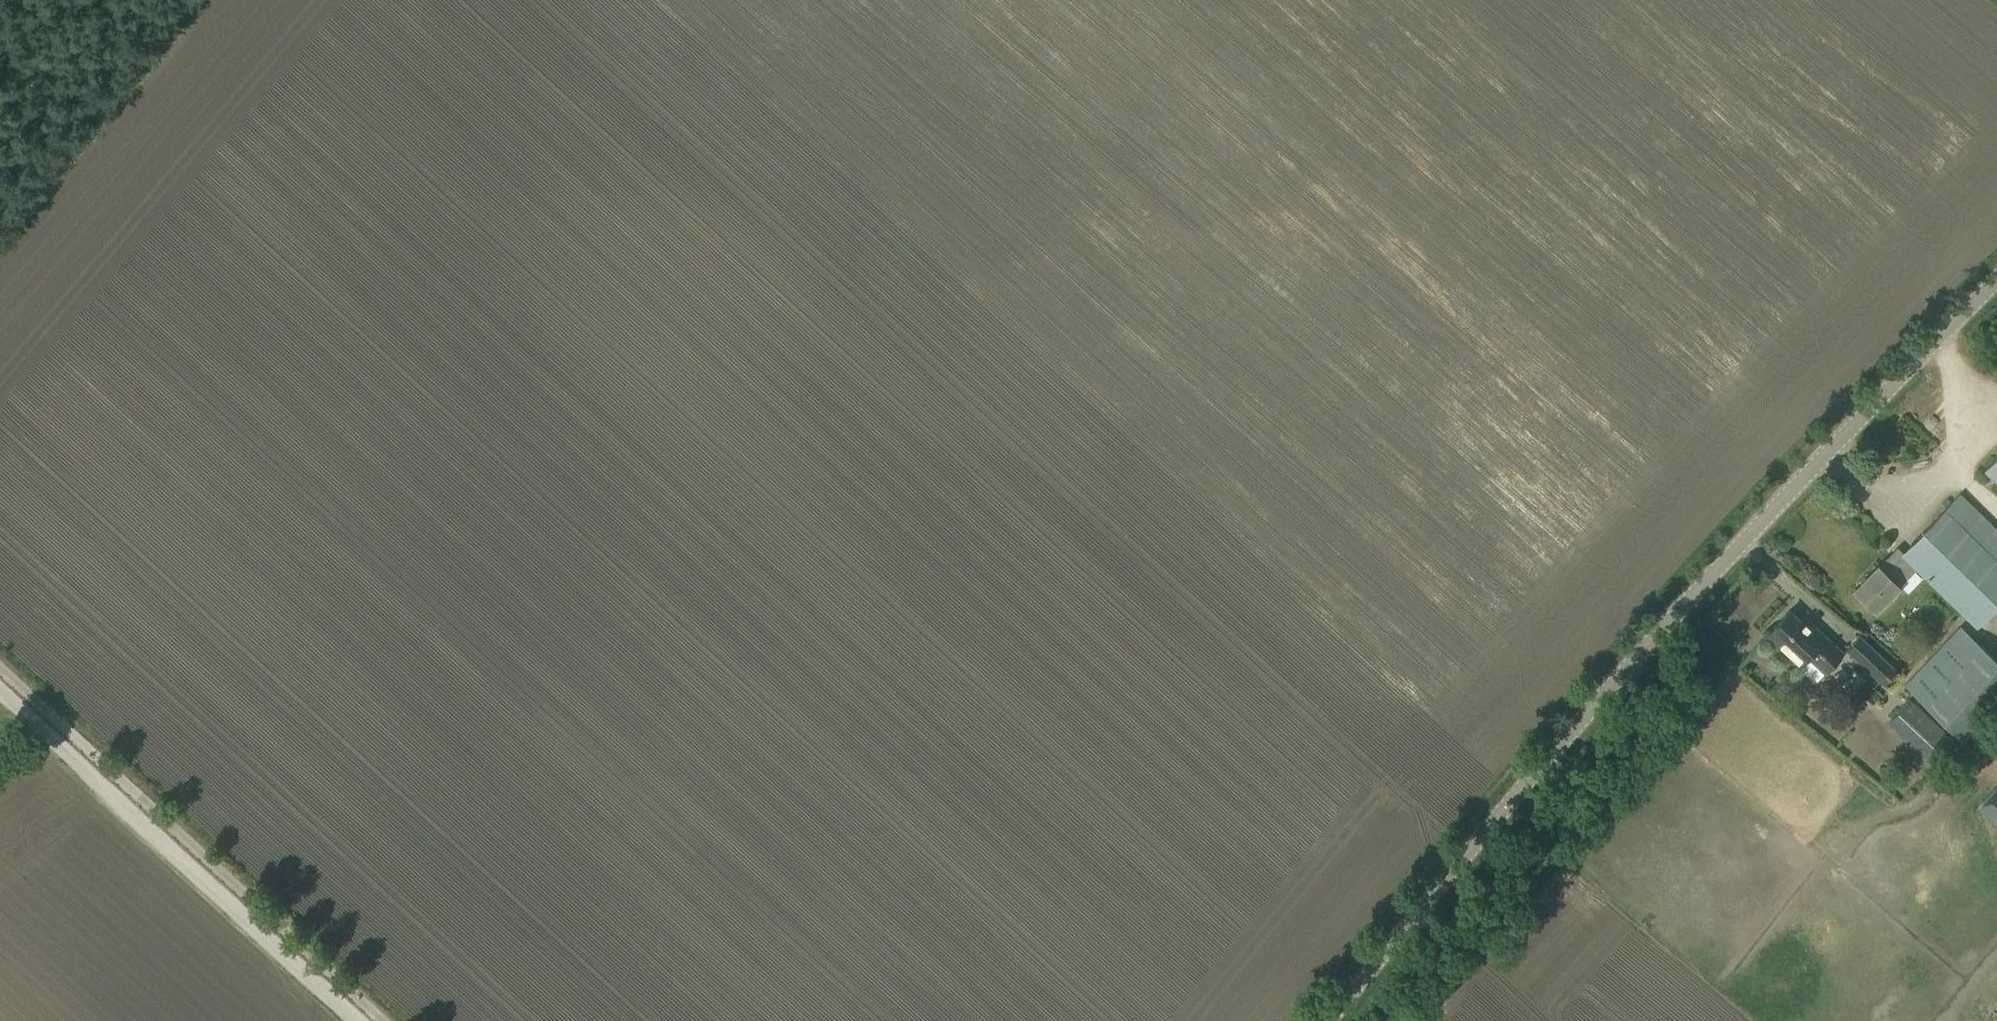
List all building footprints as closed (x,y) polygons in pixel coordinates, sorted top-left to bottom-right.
[(1985,469),(1996,481),(1996,456),(1985,469)] [(1900,585),(1916,568),(1977,626),(1996,605),(1996,531),(1974,508),(1960,495),(1904,553),(1898,547),(1879,566),(1878,566),(1854,590),(1869,604),(1877,613),(1902,586),(1900,585)] [(1765,635),(1780,649),(1799,667),(1808,657),(1825,673),(1843,654),(1820,633),(1806,619),(1802,623),(1789,610),(1765,635)] [(1964,739),(1996,703),(1996,658),(1961,625),(1906,685),(1964,739)] [(1847,650),(1884,684),(1898,669),(1861,635),(1847,650)] [(1888,724),(1936,768),(1958,744),(1910,700),(1888,724)] [(1996,782),(1974,803),(1996,828),(1996,783),(1996,782)]
